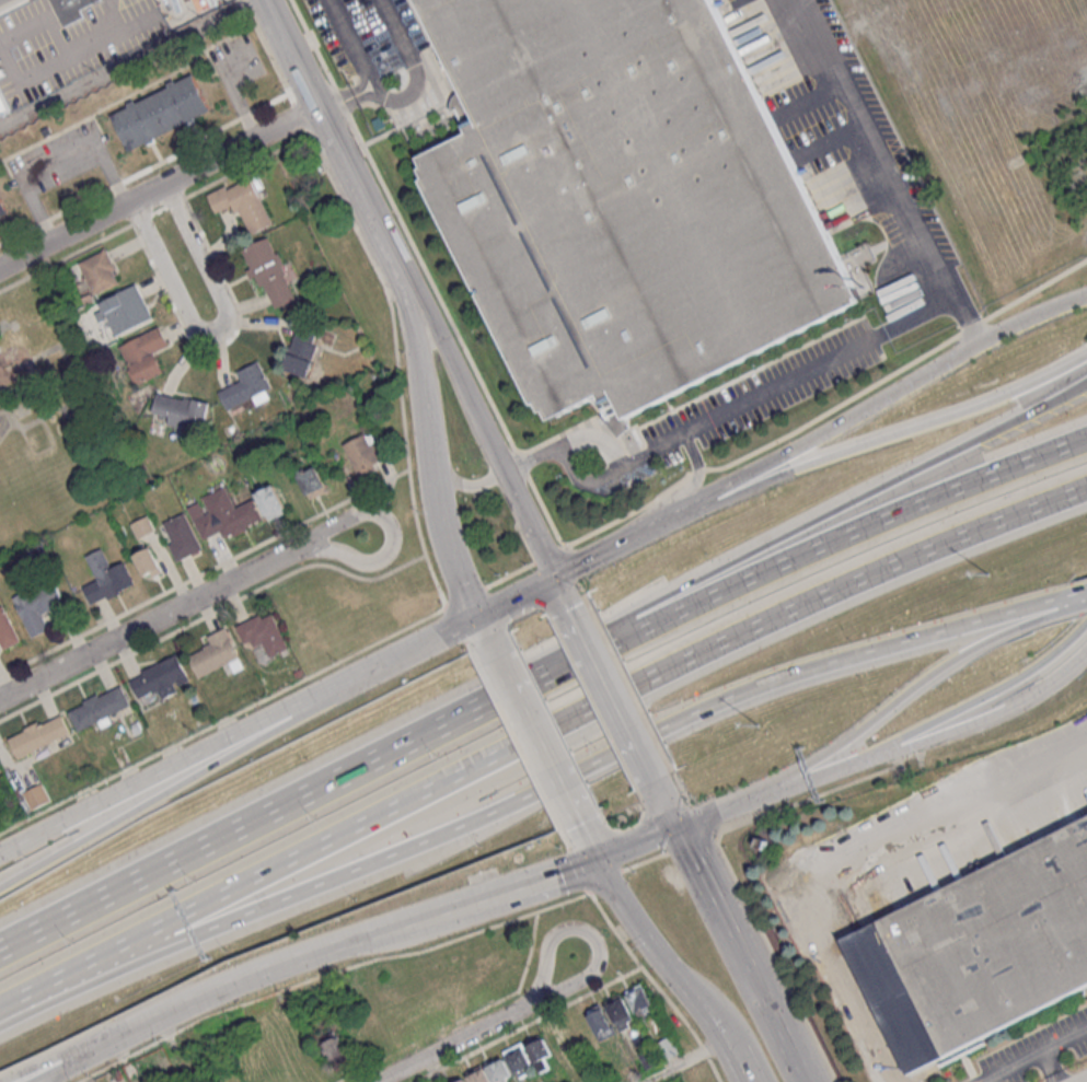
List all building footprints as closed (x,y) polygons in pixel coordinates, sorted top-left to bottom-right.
[(65,26),(83,16),(80,9),(97,0),(51,0),(65,26)] [(164,12),(158,0),(232,0),(194,21),(184,2),(164,12)] [(863,300),(713,0),(420,0),(483,126),(413,161),(544,423),(612,389),(626,418),(863,300)] [(128,151),(212,114),(195,74),(110,110),(128,151)] [(11,110),(0,89),(0,116),(11,110)] [(208,195),(215,213),(237,204),(249,235),(272,225),(253,177),(208,195)] [(9,216),(0,195),(0,220),(9,216)] [(244,248),(271,310),(297,298),(271,236),(244,248)] [(122,282),(106,250),(78,263),(94,295),(122,282)] [(153,319),(137,284),(99,301),(103,310),(97,313),(102,323),(108,320),(115,335),(153,319)] [(156,352),(169,346),(160,326),(120,345),(138,384),(165,372),(156,352)] [(308,376),(320,337),(296,329),(284,369),(308,376)] [(272,388),(259,361),(237,371),(242,381),(219,391),(227,409),(254,397),(257,403),(270,397),(266,390),(272,388)] [(205,430),(208,400),(157,394),(154,413),(170,415),(168,425),(205,430)] [(343,445),(360,476),(386,462),(369,431),(343,445)] [(306,498),(326,492),(319,466),(299,471),(306,498)] [(269,521),(288,511),(275,483),(255,493),(269,521)] [(264,520),(254,499),(236,507),(226,486),(202,497),(203,501),(189,507),(204,539),(222,531),(225,538),(264,520)] [(168,543),(177,561),(202,549),(186,512),(163,522),(172,541),(168,543)] [(131,525),(137,539),(154,531),(147,517),(131,525)] [(133,555),(146,580),(162,571),(150,547),(133,555)] [(91,604),(136,585),(126,561),(111,567),(103,548),(87,555),(97,580),(83,586),(91,604)] [(44,615),(66,606),(55,579),(14,596),(31,637),(50,629),(44,615)] [(3,605),(0,607),(0,641),(4,649),(22,641),(3,605)] [(263,643),(269,657),(288,649),(272,610),(236,625),(247,650),(263,643)] [(208,637),(212,646),(189,656),(199,677),(241,659),(227,628),(208,637)] [(138,699),(158,690),(161,696),(192,684),(180,655),(129,676),(138,699)] [(78,730),(131,706),(122,685),(68,708),(78,730)] [(9,737),(19,759),(71,733),(61,712),(9,737)] [(51,800),(42,783),(23,793),(32,810),(51,800)] [(1086,984),(1086,816),(876,922),(943,1057),(1086,984)] [(625,992),(640,1019),(657,1009),(642,983),(625,992)] [(607,1000),(615,1030),(634,1025),(625,994),(607,1000)] [(586,1009),(595,1039),(613,1033),(604,1004),(586,1009)] [(539,1073),(550,1068),(546,1058),(554,1054),(554,1055),(573,1047),(564,1027),(526,1044),(539,1073)] [(346,1051),(336,1036),(322,1045),(332,1060),(346,1051)] [(504,1051),(516,1078),(535,1069),(522,1042),(504,1051)] [(640,1054),(645,1068),(657,1063),(653,1050),(640,1054)] [(514,1078),(503,1057),(453,1081),(507,1081),(514,1078)]
